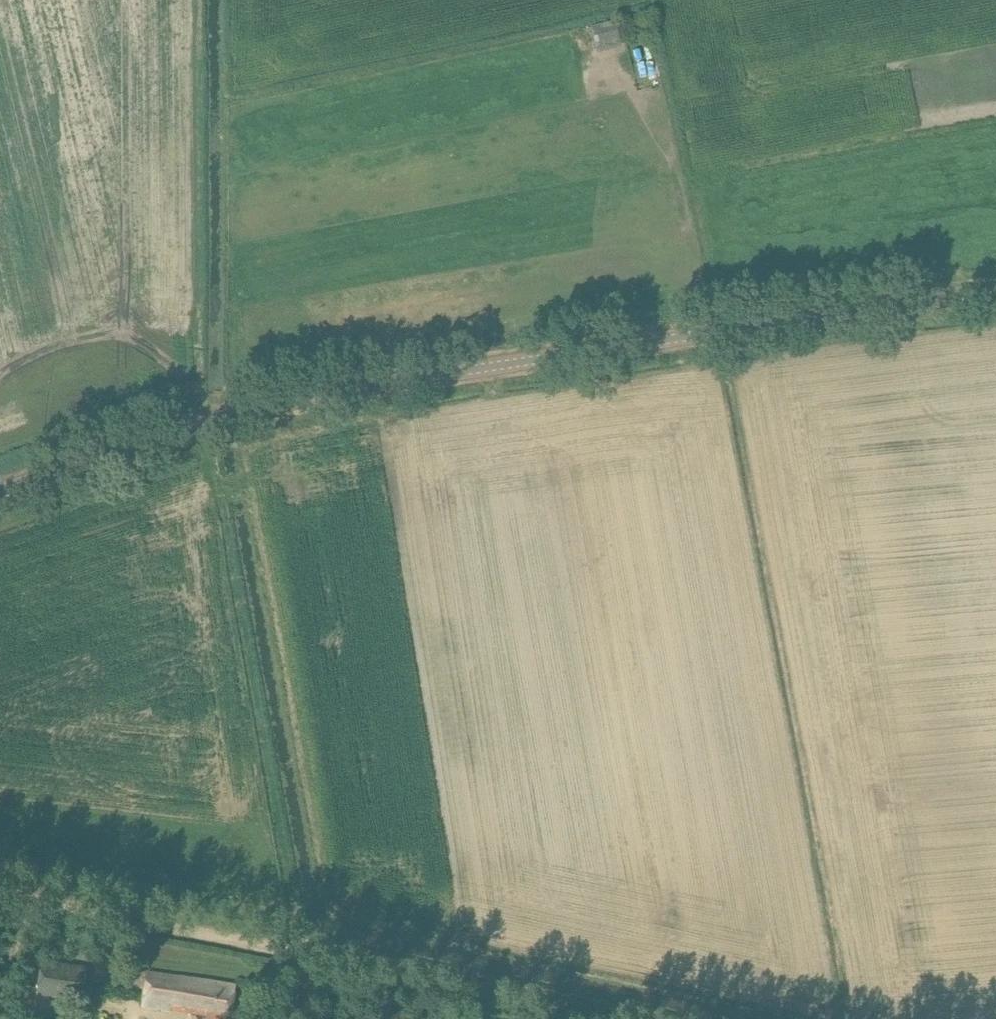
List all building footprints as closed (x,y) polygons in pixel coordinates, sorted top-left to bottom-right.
[(599,47),(625,41),(620,18),(594,23),(599,47)] [(38,995),(83,1002),(88,969),(44,962),(38,995)] [(148,973),(143,1006),(173,1011),(173,1008),(207,1013),(206,1018),(231,1018),(236,986),(148,973)]
